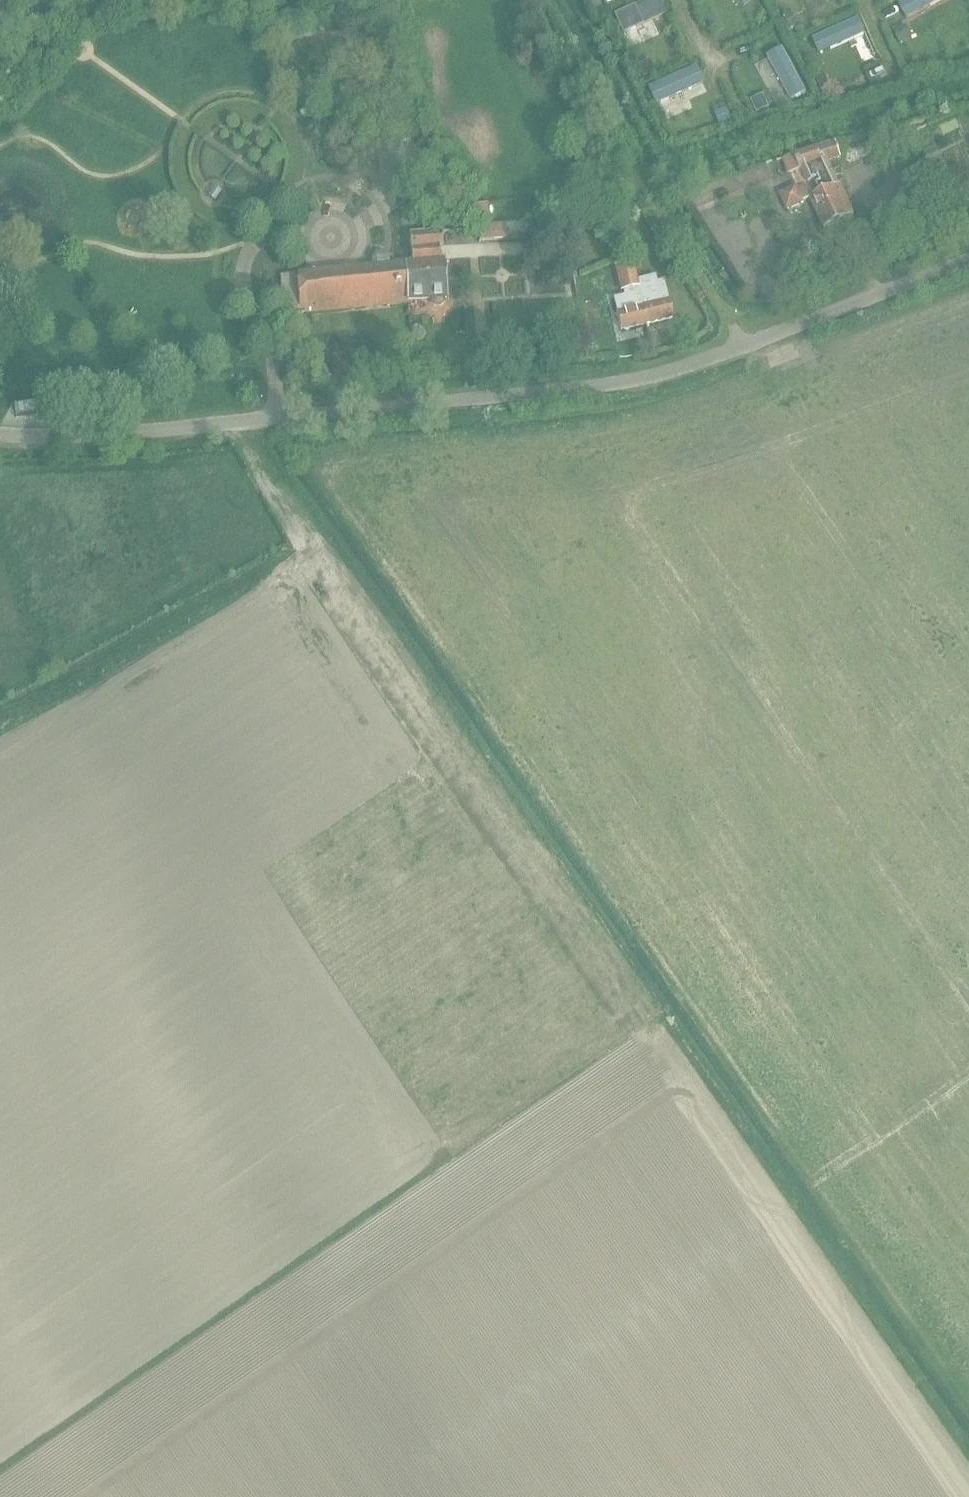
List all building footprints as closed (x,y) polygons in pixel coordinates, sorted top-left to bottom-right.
[(603,11),(597,0),(585,0),(593,16),(603,11)] [(821,54),(864,35),(858,20),(815,40),(821,54)] [(423,134),(431,155),(440,152),(431,131),(423,134)] [(838,179),(836,180),(825,160),(837,155),(832,141),(782,159),(787,175),(800,170),(806,181),(796,186),(795,183),(778,191),(787,209),(808,198),(823,226),(854,210),(838,179)] [(487,204),(470,205),(478,226),(479,241),(506,239),(505,224),(485,226),(484,221),(488,221),(487,204)] [(559,222),(549,223),(550,233),(560,232),(559,222)] [(358,269),(363,309),(405,305),(404,303),(430,301),(430,303),(433,306),(441,306),(444,302),(439,247),(444,246),(442,229),(410,232),(413,264),(390,266),(389,256),(384,252),(375,252),(371,257),(371,267),(358,269)] [(629,262),(646,323),(672,317),(663,280),(656,281),(655,275),(637,279),(633,261),(629,262)] [(619,329),(646,323),(629,262),(614,266),(620,292),(623,291),(624,296),(612,298),(619,329)] [(281,317),(363,309),(358,269),(277,276),(281,317)] [(35,398),(36,411),(43,410),(41,398),(35,398)]
